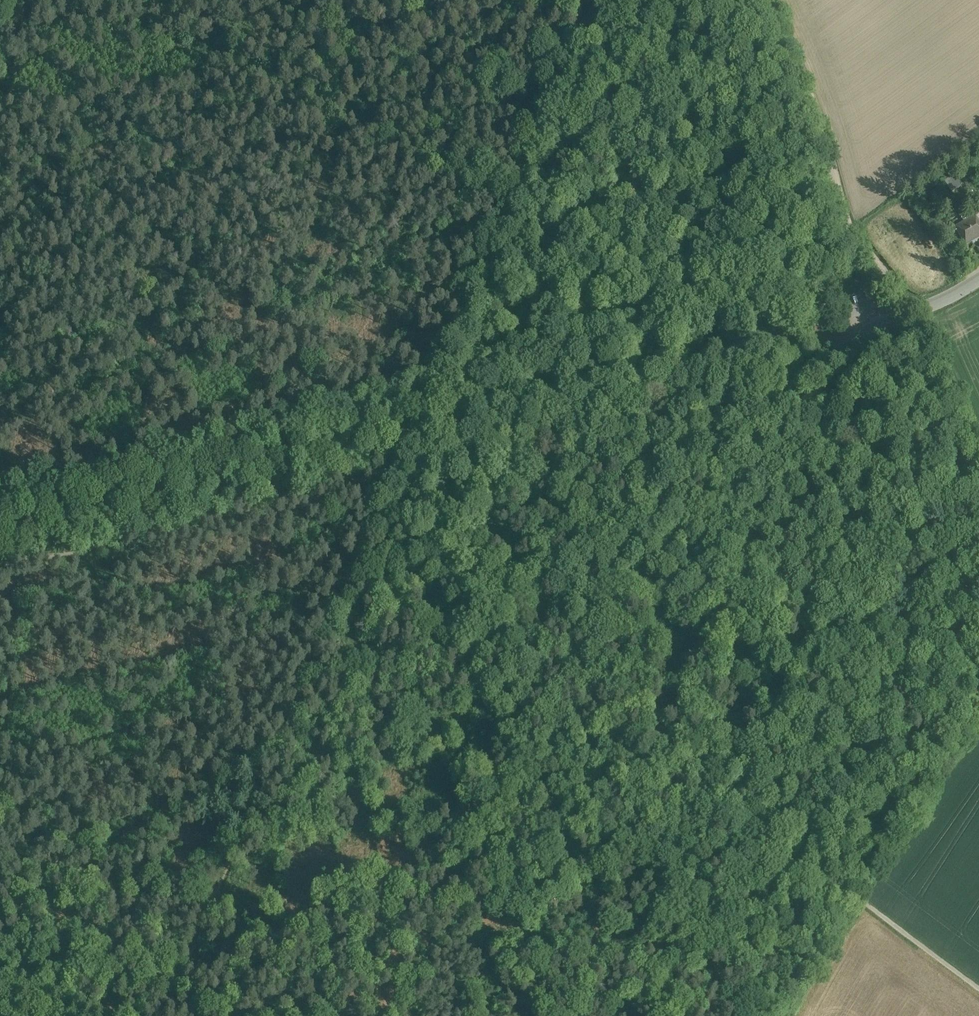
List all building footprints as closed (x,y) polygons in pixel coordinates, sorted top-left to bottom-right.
[(960,189),(953,179),(945,184),(951,194),(960,189)] [(954,230),(965,248),(978,239),(978,226),(974,218),(954,230)]
